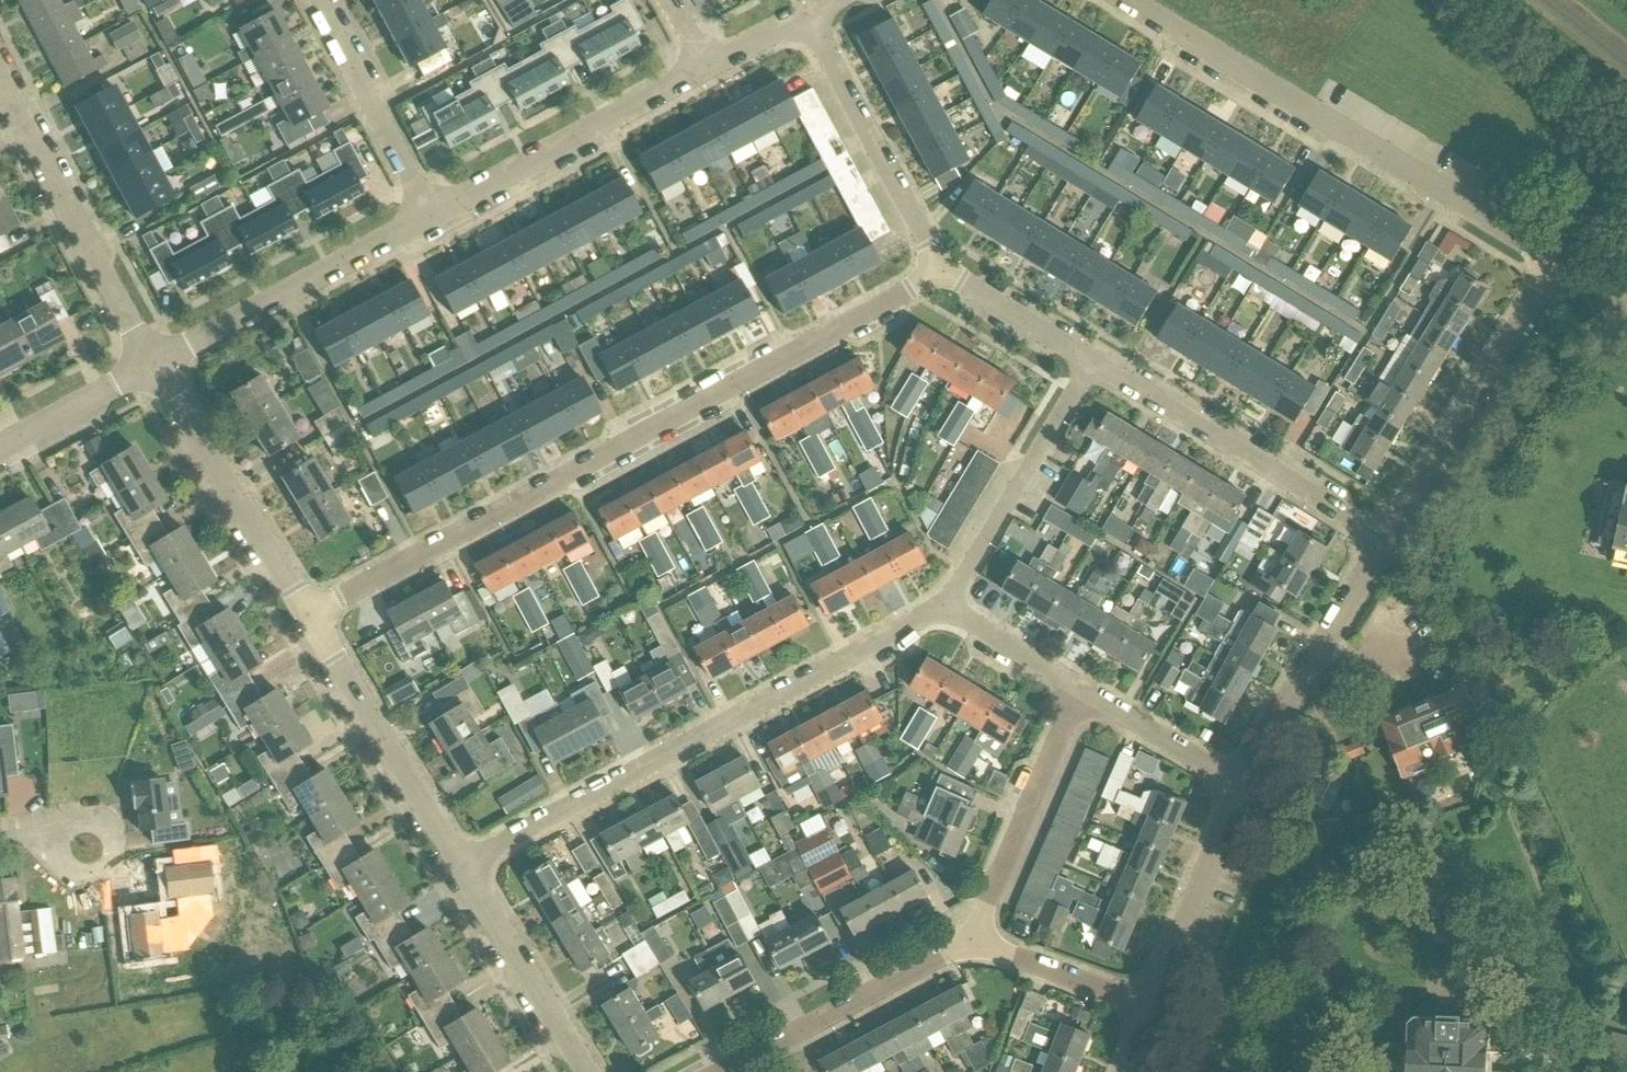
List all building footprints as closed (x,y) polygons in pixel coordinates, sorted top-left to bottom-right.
[(78,10),(85,7),(81,0),(78,0),(74,2),(73,1),(64,6),(60,0),(31,0),(22,5),(36,32),(78,10)] [(177,6),(174,0),(169,0),(152,8),(157,17),(177,6)] [(420,0),(373,0),(384,20),(420,0)] [(431,20),(423,6),(433,1),(433,0),(420,0),(384,20),(397,44),(433,24),(431,20)] [(496,1),(512,29),(522,23),(508,0),(498,0),(496,1)] [(595,23),(595,24),(598,29),(615,59),(639,46),(633,35),(644,28),(629,0),(615,0),(617,3),(609,7),(612,13),(598,21),(595,23)] [(936,29),(946,24),(933,0),(923,5),(936,29)] [(1028,0),(997,0),(988,15),(1010,29),(1028,0)] [(1052,11),(1034,0),(1028,0),(1010,29),(1032,42),(1052,11)] [(966,47),(977,41),(973,35),(978,32),(966,9),(950,17),(966,47)] [(83,20),(78,10),(36,32),(51,59),(83,42),(74,25),(83,20)] [(253,54),(288,35),(275,11),(240,30),(249,47),(237,54),(237,55),(239,59),(242,65),(255,58),(253,54)] [(1055,56),(1074,24),(1052,11),(1032,42),(1055,56)] [(433,24),(397,44),(410,67),(415,64),(422,76),(458,57),(453,48),(445,52),(444,49),(446,48),(436,31),(447,25),(441,15),(431,20),(433,24)] [(560,20),(550,26),(551,27),(573,67),(584,61),(590,73),(598,68),(615,59),(598,29),(595,24),(595,23),(577,32),(574,26),(566,30),(560,20)] [(876,62),(908,45),(896,22),(863,40),(875,63),(876,62)] [(133,24),(109,37),(117,51),(141,39),(133,24)] [(948,52),(958,47),(946,24),(936,29),(948,52)] [(1077,70),(1097,38),(1074,24),(1055,56),(1077,70)] [(538,45),(541,52),(540,52),(524,61),(544,97),(568,84),(562,73),(573,67),(551,27),(550,26),(541,31),(546,41),(538,45)] [(172,29),(160,35),(166,47),(179,40),(172,29)] [(266,78),(301,59),(288,35),(253,54),(255,58),(262,71),(250,78),(255,89),(268,82),(266,78)] [(1100,84),(1119,52),(1097,38),(1077,70),(1100,84)] [(982,76),(992,71),(977,41),(966,47),(982,76)] [(83,42),(51,59),(66,87),(107,65),(102,55),(93,60),(83,42)] [(890,85),(921,68),(908,45),(876,62),(875,63),(888,86),(890,85)] [(961,75),(970,70),(958,47),(948,52),(961,75)] [(1119,52),(1100,84),(1123,98),(1142,65),(1119,52)] [(166,65),(159,53),(150,57),(157,70),(166,65)] [(490,58),(480,63),(481,65),(503,105),(513,99),(520,111),(544,97),(524,61),(507,70),(504,64),(495,68),(490,58)] [(279,102),(314,83),(301,59),(266,78),(268,82),(275,95),(262,102),(268,113),(281,105),(279,102)] [(471,89),(454,99),(455,101),(474,135),(498,122),(492,111),(503,105),(481,65),(480,63),(470,69),(476,79),(468,83),(471,89)] [(903,107),(933,91),(921,68),(890,85),(888,86),(900,109),(903,107)] [(199,69),(186,76),(193,88),(206,81),(199,69)] [(973,98),(983,93),(970,70),(961,75),(973,98)] [(998,106),(1007,97),(992,71),(982,76),(998,106)] [(182,95),(175,83),(166,88),(173,100),(182,95)] [(279,102),(281,105),(288,119),(275,126),(287,147),(330,124),(322,110),(328,107),(314,83),(279,102)] [(797,115),(789,101),(779,83),(756,96),(773,126),(775,129),(798,116),(797,115)] [(205,84),(192,92),(199,104),(212,97),(205,84)] [(127,109),(115,86),(113,87),(76,107),(89,129),(125,110),(127,109)] [(797,115),(820,102),(812,89),(789,101),(797,115)] [(1163,134),(1182,103),(1159,89),(1140,121),(1163,134)] [(917,130),(945,115),(933,91),(903,107),(900,109),(913,133),(917,130)] [(985,121),(995,116),(983,93),(973,98),(985,121)] [(751,141),(775,129),(773,126),(756,96),(733,108),(750,139),(751,141)] [(1026,123),(1032,112),(1007,97),(998,106),(1026,123)] [(433,102),(420,108),(421,110),(431,129),(411,140),(417,151),(438,139),(435,134),(440,132),(449,149),(474,135),(455,101),(454,99),(436,108),(433,102)] [(804,128),(827,115),(820,102),(797,115),(798,116),(804,128)] [(1185,148),(1204,117),(1182,103),(1163,134),(1185,148)] [(728,154),(751,141),(750,139),(733,108),(710,120),(728,154)] [(139,131),(127,109),(125,110),(89,129),(100,151),(137,132),(139,131)] [(1053,139),(1059,129),(1032,112),(1026,123),(1053,139)] [(184,119),(190,132),(199,127),(192,115),(184,119)] [(811,141),(834,128),(827,115),(804,128),(811,141)] [(930,152),(958,138),(945,115),(917,130),(913,133),(925,156),(930,152)] [(242,126),(237,116),(215,127),(220,137),(242,126)] [(995,116),(985,121),(998,145),(1008,139),(995,116)] [(1208,162),(1227,130),(1204,117),(1185,148),(1208,162)] [(705,166),(728,154),(710,120),(687,133),(705,166)] [(1030,147),(1035,137),(1013,123),(1007,133),(1030,147)] [(205,139),(199,127),(190,132),(197,144),(205,139)] [(340,165),(324,173),(342,206),(366,193),(360,182),(369,177),(350,142),(342,128),(334,133),(341,147),(332,151),(340,165)] [(818,153),(841,141),(834,128),(811,141),(818,153)] [(1059,129),(1053,139),(1081,156),(1087,145),(1059,129)] [(1230,175),(1250,144),(1227,130),(1208,162),(1230,175)] [(151,153),(139,131),(137,132),(100,151),(112,173),(150,153),(151,153)] [(682,179),(705,166),(687,133),(664,145),(682,179)] [(219,141),(224,151),(232,146),(227,137),(219,141)] [(1052,160),(1058,150),(1035,137),(1030,147),(1052,160)] [(930,152),(925,156),(938,179),(971,161),(958,138),(930,152)] [(825,166),(848,154),(841,141),(818,153),(821,159),(825,166)] [(1253,189),(1272,158),(1250,144),(1230,175),(1253,189)] [(659,191),(682,179),(664,145),(640,158),(659,191)] [(1132,187),(1138,176),(1115,163),(1121,152),(1110,146),(1099,165),(1108,170),(1107,172),(1132,187)] [(1074,174),(1080,164),(1058,150),(1052,160),(1074,174)] [(162,175),(151,153),(150,153),(112,173),(124,195),(161,176),(162,175)] [(832,179),(855,167),(848,154),(825,166),(826,169),(830,176),(832,179)] [(1272,158),(1253,189),(1276,203),(1295,171),(1272,158)] [(826,169),(825,166),(821,159),(797,171),(803,182),(826,169)] [(284,160),(276,164),(302,213),(311,208),(317,219),(342,206),(324,173),(306,183),(299,169),(291,174),(284,160)] [(267,169),(275,182),(267,187),(274,200),(258,209),(275,242),(300,229),(294,217),(302,213),(276,164),(267,169)] [(1097,187),(1103,178),(1080,164),(1074,174),(1097,187)] [(839,192),(862,180),(855,167),(832,179),(836,186),(839,192)] [(214,176),(220,188),(229,184),(222,171),(214,176)] [(780,194),(803,182),(797,171),(774,184),(780,194)] [(1156,201),(1162,191),(1159,189),(1164,180),(1148,171),(1143,179),(1138,176),(1132,187),(1156,201)] [(1324,220),(1344,188),(1321,174),(1302,207),(1324,220)] [(175,198),(162,175),(161,176),(124,195),(136,218),(175,198)] [(836,186),(832,179),(830,176),(807,189),(812,198),(836,186)] [(1119,201),(1125,191),(1103,178),(1097,187),(1119,201)] [(846,205),(869,193),(862,180),(839,192),(846,205)] [(599,193),(616,226),(640,214),(622,181),(599,193)] [(757,207),(780,194),(774,184),(751,196),(757,207)] [(980,229),(999,197),(976,184),(957,215),(980,229)] [(1347,234),(1367,201),(1344,188),(1324,220),(1347,234)] [(789,211),(812,198),(807,189),(784,201),(789,211)] [(1141,214),(1147,205),(1125,191),(1119,201),(1141,214)] [(1180,216),(1187,205),(1162,191),(1156,201),(1180,216)] [(0,193),(0,253),(9,248),(2,234),(20,223),(3,192),(0,193)] [(593,239),(616,226),(599,193),(575,206),(593,239)] [(853,218),(876,206),(869,193),(846,205),(853,218)] [(218,196),(209,200),(236,249),(245,244),(251,255),(275,242),(258,209),(241,219),(233,205),(225,209),(218,196)] [(734,219),(757,207),(751,196),(728,209),(734,219)] [(1002,242),(1021,211),(999,197),(980,229),(1002,242)] [(209,200),(201,205),(209,218),(200,223),(208,236),(191,245),(209,278),(233,265),(226,254),(236,249),(209,200)] [(1205,231),(1211,220),(1203,216),(1208,207),(1196,200),(1192,208),(1187,205),(1180,216),(1205,231)] [(766,223),(789,211),(784,201),(760,214),(766,223)] [(1370,248),(1390,215),(1367,201),(1347,234),(1370,248)] [(1164,228),(1170,218),(1147,205),(1141,214),(1164,228)] [(570,251),(593,239),(575,206),(552,218),(570,251)] [(860,231),(883,219),(876,206),(853,218),(860,230),(860,231)] [(711,232),(734,219),(728,209),(705,221),(711,232)] [(1026,254),(1044,224),(1021,211),(1002,242),(1025,256),(1026,254)] [(1229,246),(1240,228),(1239,227),(1240,227),(1238,225),(1233,234),(1230,232),(1237,221),(1233,218),(1226,230),(1219,225),(1224,217),(1217,213),(1212,221),(1211,220),(1205,231),(1229,246)] [(742,236),(766,223),(760,214),(737,227),(742,236)] [(1390,215),(1370,248),(1393,261),(1413,229),(1390,215)] [(547,264),(570,251),(552,218),(529,231),(547,264)] [(1170,218),(1164,228),(1187,242),(1193,232),(1170,218)] [(860,231),(868,244),(891,232),(883,219),(860,231)] [(686,245),(711,232),(705,221),(681,234),(686,245)] [(1254,261),(1268,237),(1257,231),(1259,228),(1247,221),(1242,229),(1240,228),(1229,246),(1254,261)] [(1048,267),(1066,238),(1044,224),(1026,254),(1025,256),(1047,270),(1048,267)] [(868,244),(860,231),(860,230),(836,243),(854,275),(878,263),(868,244)] [(524,276),(547,264),(529,231),(506,243),(524,276)] [(151,232),(143,237),(150,250),(169,285),(179,280),(185,291),(209,278),(191,245),(174,254),(167,241),(159,245),(151,232)] [(1449,232),(1446,238),(1468,251),(1471,245),(1449,232)] [(692,250),(698,260),(722,248),(715,237),(692,250)] [(1071,280),(1089,252),(1066,238),(1048,267),(1047,270),(1070,283),(1071,280)] [(501,289),(524,276),(506,243),(483,256),(501,289)] [(831,288),(854,275),(836,243),(813,255),(831,288)] [(1235,271),(1240,261),(1216,246),(1210,256),(1235,271)] [(635,259),(641,270),(664,257),(658,247),(635,259)] [(675,273),(698,260),(692,250),(669,262),(675,273)] [(1094,294),(1111,265),(1089,252),(1071,280),(1070,283),(1092,297),(1094,294)] [(807,301),(831,288),(813,255),(789,268),(807,301)] [(478,301),(501,289),(483,256),(460,268),(478,301)] [(1285,266),(1272,257),(1265,268),(1279,276),(1285,266)] [(618,282),(641,270),(635,259),(613,271),(618,282)] [(1410,274),(1420,281),(1429,265),(1419,259),(1410,274)] [(1259,285),(1265,276),(1240,261),(1235,271),(1259,285)] [(652,285),(675,273),(669,262),(646,275),(652,285)] [(736,284),(740,282),(744,290),(755,285),(743,262),(728,270),(736,284)] [(1117,307),(1134,279),(1111,265),(1094,294),(1092,297),(1115,311),(1117,307)] [(1303,291),(1310,280),(1285,266),(1279,276),(1303,291)] [(454,314),(478,301),(460,268),(437,281),(454,314)] [(784,313),(807,301),(789,268),(766,281),(784,313)] [(596,294),(618,282),(613,271),(590,283),(596,294)] [(1410,297),(1420,281),(1410,274),(1400,290),(1410,297)] [(629,298),(652,285),(646,275),(623,287),(629,298)] [(1283,300),(1289,291),(1265,276),(1259,285),(1283,300)] [(1434,288),(1474,313),(1488,291),(1464,276),(1457,286),(1446,280),(1438,282),(1434,288)] [(1117,307),(1115,311),(1138,324),(1157,293),(1134,279),(1117,307)] [(1328,306),(1334,295),(1310,280),(1303,291),(1328,306)] [(717,295),(734,328),(758,315),(744,290),(740,282),(736,284),(717,295)] [(386,295),(404,328),(427,316),(409,283),(386,295)] [(573,306),(596,294),(590,283),(568,296),(573,306)] [(606,310),(629,298),(623,287),(600,300),(606,310)] [(1460,336),(1474,313),(1434,288),(1429,297),(1432,303),(1424,315),(1435,322),(1436,321),(1460,336)] [(13,320),(33,357),(66,339),(58,324),(68,318),(53,290),(39,297),(43,304),(13,320)] [(1308,315),(1313,306),(1289,291),(1283,300),(1308,315)] [(381,340),(404,328),(386,295),(363,307),(381,340)] [(711,340),(734,328),(717,295),(693,307),(711,340)] [(1334,295),(1328,306),(1353,321),(1358,310),(1334,295)] [(551,318),(573,306),(568,296),(545,308),(551,318)] [(582,323),(606,310),(600,300),(576,313),(582,323)] [(1382,319),(1392,325),(1401,309),(1391,303),(1382,319)] [(1332,330),(1338,320),(1313,306),(1308,315),(1332,330)] [(358,353),(381,340),(363,307),(340,320),(358,353)] [(688,353),(711,340),(693,307),(670,320),(688,353)] [(1188,343),(1202,320),(1179,307),(1160,339),(1183,352),(1188,343)] [(528,330),(551,318),(545,308),(523,320),(528,330)] [(538,333),(544,343),(553,338),(563,355),(578,346),(563,319),(538,333)] [(1382,341),(1392,325),(1382,319),(1372,335),(1382,341)] [(33,357),(13,320),(0,327),(0,375),(33,357)] [(334,365),(358,353),(340,320),(317,332),(334,365)] [(506,342),(528,330),(523,320),(500,332),(506,342)] [(664,365),(688,353),(670,320),(646,332),(664,365)] [(1211,356),(1224,334),(1202,320),(1188,343),(1183,352),(1206,366),(1211,356)] [(1338,320),(1332,330),(1357,345),(1362,336),(1338,320)] [(1446,358),(1460,336),(1436,321),(1435,322),(1422,343),(1446,358)] [(928,369),(946,340),(922,326),(904,355),(928,369)] [(506,342),(500,332),(477,345),(470,331),(454,339),(459,348),(467,363),(506,342)] [(641,378),(664,365),(646,332),(623,345),(641,378)] [(526,353),(544,343),(538,333),(514,346),(524,365),(530,361),(526,353)] [(1234,369),(1247,347),(1224,334),(1211,356),(1206,366),(1228,379),(1234,369)] [(641,378),(623,345),(602,356),(593,340),(578,347),(596,381),(609,374),(618,390),(641,378)] [(952,383),(969,354),(946,340),(928,369),(952,383)] [(1432,381),(1446,358),(1422,343),(1408,366),(1432,381)] [(432,382),(426,372),(419,376),(414,367),(407,371),(402,360),(409,357),(404,346),(388,355),(398,375),(403,384),(409,394),(432,382)] [(516,369),(524,365),(514,346),(489,360),(495,369),(512,360),(516,369)] [(1257,382),(1270,361),(1247,347),(1234,369),(1228,379),(1251,393),(1257,382)] [(450,359),(455,369),(467,363),(459,348),(447,354),(450,359)] [(1354,364),(1364,370),(1374,354),(1364,348),(1354,364)] [(305,383),(321,374),(308,349),(291,357),(305,383)] [(975,397),(993,368),(969,354),(952,383),(975,397)] [(426,372),(432,382),(455,369),(450,359),(426,372)] [(860,359),(836,372),(851,402),(876,388),(860,359)] [(470,383),(495,369),(489,360),(465,373),(470,383)] [(1280,395),(1292,374),(1270,361),(1257,382),(1251,393),(1273,407),(1280,395)] [(1354,386),(1364,370),(1354,364),(1344,380),(1354,386)] [(1419,403),(1432,381),(1408,366),(1394,388),(1419,403)] [(993,368),(975,397),(999,412),(1017,383),(993,368)] [(857,413),(851,402),(836,372),(811,385),(828,415),(842,407),(858,435),(865,431),(875,426),(865,408),(857,413)] [(463,386),(470,383),(465,373),(440,386),(445,396),(454,391),(460,403),(470,398),(463,386)] [(902,391),(919,401),(929,384),(913,374),(902,391)] [(1280,395),(1273,407),(1296,420),(1303,410),(1315,388),(1292,374),(1280,395)] [(261,412),(278,401),(262,376),(231,395),(253,432),(267,423),(261,412)] [(561,390),(579,424),(600,413),(582,379),(561,390)] [(322,380),(307,389),(313,398),(327,389),(322,380)] [(1315,388),(1303,410),(1314,417),(1332,388),(1320,381),(1315,388)] [(386,407),(409,394),(403,384),(380,396),(386,407)] [(803,428),(828,415),(811,385),(787,398),(803,428)] [(421,409),(445,396),(440,386),(416,399),(421,409)] [(1405,425),(1419,403),(1394,388),(1388,397),(1381,392),(1373,405),(1405,425)] [(556,436),(579,424),(561,390),(538,403),(556,436)] [(908,418),(919,401),(902,391),(892,408),(908,418)] [(1326,408),(1336,415),(1346,399),(1336,392),(1326,408)] [(363,419),(386,407),(380,396),(357,409),(363,419)] [(322,438),(347,423),(338,407),(332,397),(327,400),(333,410),(313,422),(322,438)] [(779,441),(803,428),(787,398),(763,411),(779,441)] [(396,422),(421,409),(416,399),(391,413),(396,422)] [(267,423),(253,432),(268,457),(300,437),(278,401),(261,412),(267,423)] [(947,420),(964,431),(975,414),(966,409),(967,407),(959,402),(947,420)] [(1026,402),(1015,421),(1032,431),(1043,412),(1026,402)] [(533,449),(556,436),(538,403),(515,415),(533,449)] [(1391,447),(1405,425),(1373,405),(1372,406),(1380,411),(1373,422),(1360,414),(1353,426),(1366,434),(1367,432),(1391,447)] [(1326,431),(1336,415),(1326,408),(1316,424),(1326,431)] [(371,436),(396,422),(391,413),(366,426),(371,436)] [(510,461),(533,449),(515,415),(492,428),(510,461)] [(1103,480),(1134,429),(1111,415),(1105,425),(1096,420),(1087,434),(1108,447),(1092,474),(1103,480)] [(954,447),(964,431),(947,420),(937,437),(954,447)] [(347,423),(322,438),(332,454),(355,439),(347,423)] [(884,443),(875,426),(865,431),(858,435),(867,453),(884,443)] [(1377,470),(1391,447),(1367,432),(1366,434),(1353,426),(1340,448),(1352,455),(1377,470)] [(487,474),(510,461),(492,428),(469,440),(487,474)] [(1141,467),(1156,442),(1134,429),(1103,480),(1111,485),(1127,458),(1141,467)] [(737,471),(739,475),(763,463),(747,433),(723,446),(737,471)] [(810,460),(826,452),(817,434),(800,443),(810,460)] [(98,436),(84,445),(89,454),(103,446),(98,436)] [(464,486),(487,474),(469,440),(446,453),(464,486)] [(1147,507),(1178,456),(1156,442),(1141,467),(1151,473),(1145,484),(1147,485),(1137,500),(1147,506),(1147,507)] [(118,494),(152,473),(135,446),(90,474),(99,488),(110,481),(118,494)] [(715,488),(739,475),(737,471),(723,446),(699,459),(713,485),(715,488)] [(971,462),(994,475),(1000,464),(978,451),(971,462)] [(826,452),(810,460),(819,478),(821,477),(824,484),(832,480),(828,473),(836,469),(826,452)] [(439,500),(464,486),(446,453),(420,466),(439,500)] [(1185,494),(1200,469),(1178,456),(1147,507),(1147,506),(1140,518),(1149,524),(1157,512),(1158,513),(1174,487),(1184,493),(1185,494)] [(691,501),(715,488),(713,485),(699,459),(675,472),(689,499),(691,501)] [(319,507),(335,497),(313,460),(282,479),(297,503),(311,494),(319,507)] [(987,486),(994,475),(971,462),(965,472),(987,486)] [(414,513),(439,500),(420,466),(396,479),(414,513)] [(1192,534),(1224,483),(1200,469),(1185,494),(1184,493),(1178,504),(1191,512),(1182,528),(1192,534)] [(666,514),(691,501),(689,499),(675,472),(650,485),(665,513),(666,514)] [(981,496),(987,486),(965,472),(959,483),(981,496)] [(152,473),(118,494),(126,507),(113,515),(128,539),(155,522),(149,512),(168,500),(152,473)] [(372,506),(388,498),(375,473),(358,481),(372,506)] [(1071,475),(1056,501),(1078,513),(1079,512),(1082,505),(1093,487),(1071,475)] [(745,508),(761,499),(751,481),(735,490),(745,508)] [(975,507),(981,496),(959,483),(952,493),(975,507)] [(1247,497),(1224,483),(1192,534),(1180,555),(1188,559),(1193,550),(1195,551),(1210,524),(1227,534),(1213,558),(1226,566),(1237,548),(1245,532),(1249,526),(1238,520),(1242,513),(1239,511),(1247,497)] [(1612,484),(1599,544),(1617,548),(1614,562),(1626,565),(1626,487),(1612,484)] [(642,528),(666,514),(665,513),(650,485),(626,498),(642,528)] [(968,517),(975,507),(952,493),(946,504),(968,517)] [(350,521),(335,497),(319,507),(311,494),(297,503),(320,540),(350,521)] [(30,498),(3,513),(21,547),(34,540),(41,551),(70,535),(56,510),(41,519),(38,513),(30,498)] [(618,541),(642,528),(626,498),(602,511),(618,541)] [(862,524),(880,514),(871,498),(853,508),(862,524)] [(64,499),(53,505),(56,510),(70,535),(71,535),(81,530),(64,499)] [(761,499),(745,508),(754,526),(771,517),(761,499)] [(962,528),(968,517),(946,504),(940,514),(962,528)] [(697,534),(713,525),(704,507),(687,516),(697,534)] [(1259,508),(1246,532),(1262,542),(1276,518),(1259,508)] [(1065,509),(1058,519),(1077,533),(1084,523),(1065,509)] [(792,529),(811,521),(806,511),(788,519),(792,529)] [(13,566),(7,555),(21,547),(3,513),(0,515),(0,573),(13,566)] [(550,526),(567,555),(591,543),(574,513),(550,526)] [(880,514),(862,524),(871,540),(889,530),(880,514)] [(956,538),(962,528),(940,514),(933,525),(956,538)] [(90,523),(74,535),(84,548),(100,536),(90,523)] [(775,542),(787,536),(781,524),(768,530),(775,542)] [(813,550),(832,540),(823,524),(805,534),(813,550)] [(713,525),(697,534),(707,552),(723,543),(713,525)] [(949,549),(956,538),(933,525),(927,534),(930,538),(949,549)] [(167,574),(200,553),(184,526),(165,538),(158,528),(131,544),(146,567),(158,560),(167,574)] [(542,568),(567,555),(550,526),(526,539),(542,568)] [(1262,542),(1246,532),(1245,532),(1245,534),(1242,537),(1240,542),(1256,552),(1262,543),(1262,542)] [(648,560),(666,550),(657,533),(638,543),(648,560)] [(886,547),(903,577),(927,564),(911,534),(886,547)] [(1327,550),(1324,548),(1327,543),(1314,535),(1311,540),(1301,534),(1293,547),(1281,540),(1275,550),(1286,557),(1313,573),(1327,550)] [(518,581),(542,568),(526,539),(502,552),(518,581)] [(1028,604),(1064,543),(1063,543),(1061,545),(1052,539),(1039,560),(1034,557),(1028,567),(1021,563),(1005,590),(1028,604)] [(832,540),(813,550),(822,566),(840,556),(832,540)] [(1046,624),(1067,590),(1052,581),(1073,549),(1064,543),(1028,604),(1037,609),(1033,616),(1046,624)] [(879,590),(903,577),(886,547),(862,560),(879,590)] [(666,550),(648,560),(658,578),(676,568),(666,550)] [(493,594),(518,581),(502,552),(477,565),(493,594)] [(200,553),(167,574),(175,587),(162,595),(177,619),(204,603),(197,592),(217,580),(200,553)] [(1313,573),(1286,557),(1285,560),(1274,554),(1263,572),(1259,569),(1249,585),(1280,603),(1288,591),(1298,597),(1313,573)] [(855,603),(879,590),(862,560),(838,573),(855,603)] [(574,588),(591,579),(581,561),(564,570),(574,588)] [(745,587),(763,577),(755,562),(736,572),(745,587)] [(831,616),(855,603),(838,573),(814,586),(831,616)] [(1072,631),(1104,579),(1095,573),(1085,588),(1082,586),(1076,596),(1067,590),(1046,624),(1058,630),(1061,624),(1072,631)] [(763,577),(745,587),(753,603),(772,593),(763,577)] [(591,579),(574,588),(583,606),(584,605),(591,618),(598,614),(591,601),(600,597),(591,579)] [(1111,617),(1110,616),(1099,610),(1106,600),(1104,599),(1113,584),(1104,579),(1072,631),(1095,644),(1111,617)] [(1164,579),(1157,591),(1164,596),(1172,583),(1164,579)] [(419,597),(437,631),(451,624),(457,635),(481,622),(468,596),(457,602),(446,582),(419,597)] [(688,596),(697,613),(698,612),(715,603),(706,587),(688,596)] [(523,615),(540,606),(530,588),(514,597),(523,615)] [(0,592),(0,617),(10,611),(0,592)] [(423,639),(437,631),(419,597),(391,612),(402,633),(391,639),(404,664),(429,650),(423,639)] [(770,610),(786,640),(810,627),(795,597),(770,610)] [(116,607),(124,619),(138,610),(130,598),(116,607)] [(1117,657),(1140,620),(1139,620),(1148,605),(1139,600),(1130,615),(1117,606),(1110,616),(1111,617),(1095,644),(1117,657)] [(698,612),(697,613),(706,629),(714,625),(720,636),(722,635),(738,666),(762,653),(746,623),(733,630),(726,618),(723,619),(716,605),(715,603),(698,612)] [(1183,622),(1190,611),(1178,604),(1171,615),(1183,622)] [(540,606),(523,615),(533,633),(534,632),(540,643),(549,638),(544,627),(549,624),(540,606)] [(212,657),(246,636),(230,609),(210,621),(203,610),(177,627),(191,650),(203,642),(212,657)] [(762,653),(786,640),(770,610),(746,623),(762,653)] [(1213,624),(1266,654),(1279,631),(1254,617),(1253,617),(1241,610),(1234,624),(1218,615),(1213,624)] [(648,678),(663,706),(689,692),(673,664),(672,664),(669,660),(682,653),(660,612),(647,619),(661,647),(651,652),(660,671),(648,678)] [(1140,620),(1117,657),(1140,671),(1157,644),(1143,636),(1150,626),(1140,620)] [(556,630),(561,639),(575,632),(570,623),(556,630)] [(1253,677),(1266,654),(1213,624),(1207,635),(1221,643),(1214,655),(1253,677)] [(0,629),(0,658),(12,652),(0,629)] [(165,632),(154,638),(160,648),(171,641),(165,632)] [(568,663),(586,653),(575,634),(557,644),(568,663)] [(714,679),(738,666),(722,635),(720,636),(697,648),(714,679)] [(246,636),(212,657),(220,670),(207,677),(223,702),(248,686),(242,675),(263,663),(246,636)] [(485,669),(508,657),(503,648),(480,659),(485,669)] [(1168,690),(1179,672),(1176,670),(1184,657),(1173,651),(1154,682),(1168,690)] [(1188,670),(1240,700),(1253,677),(1214,655),(1207,669),(1193,661),(1188,670)] [(663,706),(648,678),(635,685),(625,667),(614,673),(607,660),(594,667),(608,693),(620,686),(623,692),(622,692),(637,721),(663,706)] [(937,703),(954,674),(931,660),(913,689),(937,703)] [(1227,724),(1240,700),(1187,670),(1181,682),(1192,688),(1186,698),(1188,702),(1204,711),(1202,713),(1203,717),(1213,722),(1215,722),(1217,718),(1227,724)] [(960,717),(978,688),(954,674),(937,703),(960,717)] [(449,752),(483,732),(474,718),(485,711),(464,676),(439,691),(453,713),(433,726),(449,752)] [(565,715),(583,749),(612,734),(601,714),(611,709),(596,682),(571,695),(578,708),(565,715)] [(532,717),(515,684),(499,693),(516,726),(519,724),(533,750),(545,744),(555,764),(583,749),(565,715),(558,703),(544,711),(532,717)] [(394,686),(386,690),(395,706),(403,701),(394,686)] [(1445,762),(1456,758),(1459,751),(1475,744),(1466,722),(1476,717),(1464,687),(1382,720),(1393,746),(1390,753),(1394,762),(1400,763),(1406,779),(1438,766),(1435,760),(1438,759),(1445,762)] [(983,732),(1001,703),(978,688),(960,717),(982,731),(983,732)] [(261,737),(295,716),(278,689),(259,701),(252,691),(226,708),(240,730),(253,723),(261,737)] [(34,692),(23,694),(25,712),(36,710),(34,692)] [(844,706),(860,735),(884,722),(868,692),(844,706)] [(218,706),(214,699),(204,706),(202,703),(196,707),(198,710),(193,713),(196,719),(218,706)] [(967,736),(957,752),(975,763),(984,748),(999,757),(1007,746),(1015,733),(1021,736),(1029,722),(1024,719),(1024,717),(1001,703),(983,732),(982,731),(976,741),(967,736)] [(220,706),(202,717),(207,726),(225,716),(220,706)] [(836,748),(860,735),(844,706),(820,718),(836,748)] [(910,723),(928,734),(937,718),(920,707),(910,723)] [(295,716),(261,737),(269,750),(256,757),(271,782),(303,763),(296,752),(311,743),(295,716)] [(812,761),(836,748),(820,718),(796,731),(812,761)] [(918,750),(928,734),(910,723),(900,739),(918,750)] [(5,795),(2,772),(17,771),(11,726),(0,727),(0,795),(5,795)] [(788,796),(811,784),(807,777),(817,772),(811,762),(812,761),(796,731),(771,745),(779,759),(769,765),(777,781),(779,780),(788,796)] [(483,732),(449,752),(466,779),(484,768),(491,778),(517,762),(502,739),(491,745),(483,732)] [(864,767),(883,757),(874,741),(855,751),(864,767)] [(1341,763),(1364,755),(1360,742),(1336,750),(1341,763)] [(1075,776),(1098,786),(1110,759),(1087,748),(1075,776)] [(831,759),(840,775),(854,768),(845,751),(831,759)] [(957,752),(948,769),(965,779),(975,763),(957,752)] [(190,755),(175,760),(180,773),(195,768),(190,755)] [(883,757),(864,767),(873,784),(892,774),(883,757)] [(738,799),(760,787),(745,759),(722,771),(738,799)] [(817,772),(807,777),(811,784),(816,794),(834,783),(826,767),(817,772)] [(1328,812),(1349,773),(1339,767),(1318,806),(1328,812)] [(500,780),(506,791),(529,779),(524,768),(500,780)] [(310,817),(344,796),(328,770),(308,782),(301,771),(275,788),(289,811),(302,803),(310,817)] [(16,772),(18,792),(28,791),(26,771),(16,772)] [(747,816),(738,799),(722,771),(699,784),(714,812),(715,812),(719,819),(707,825),(733,875),(753,865),(732,824),(747,816)] [(967,807),(975,789),(939,774),(922,815),(966,834),(968,830),(970,831),(974,829),(978,819),(977,816),(974,815),(976,811),(967,807)] [(170,827),(164,776),(132,780),(132,783),(131,783),(134,808),(136,807),(139,831),(151,829),(153,846),(189,842),(187,825),(170,827)] [(548,790),(538,776),(524,786),(533,800),(548,790)] [(1086,813),(1098,786),(1075,776),(1063,802),(1086,813)] [(1002,794),(1007,782),(995,777),(990,789),(1002,794)] [(1111,777),(1103,797),(1122,805),(1139,812),(1150,817),(1178,829),(1188,804),(1161,793),(1160,793),(1156,791),(1146,793),(1143,800),(1121,791),(1125,783),(1111,777)] [(242,799),(258,790),(253,780),(237,789),(242,799)] [(816,794),(825,810),(843,800),(834,783),(816,794)] [(46,814),(55,809),(45,791),(35,796),(46,814)] [(344,796),(310,817),(318,830),(305,838),(320,862),(347,846),(341,835),(361,824),(344,796)] [(652,809),(667,836),(668,836),(676,852),(688,846),(679,830),(690,824),(676,796),(652,809)] [(1075,839),(1086,813),(1063,802),(1051,829),(1075,839)] [(1122,805),(1117,816),(1134,823),(1139,812),(1122,805)] [(965,838),(966,834),(901,806),(897,815),(908,820),(907,821),(919,826),(913,839),(929,845),(957,857),(958,853),(961,854),(963,853),(968,842),(967,839),(965,838)] [(643,849),(667,836),(652,809),(628,822),(643,849)] [(798,848),(799,842),(793,845),(788,832),(795,828),(787,811),(772,817),(780,836),(781,835),(789,852),(784,855),(784,856),(798,848)] [(1134,823),(1134,824),(1145,829),(1140,841),(1167,853),(1178,829),(1150,817),(1139,812),(1134,823)] [(808,867),(839,851),(828,830),(822,818),(818,820),(823,832),(799,842),(798,848),(808,867)] [(1340,819),(1319,822),(1322,843),(1343,840),(1340,819)] [(621,861),(643,849),(628,822),(605,834),(613,850),(600,856),(616,881),(628,874),(621,861)] [(708,861),(721,854),(705,824),(692,831),(708,861)] [(876,857),(892,848),(882,829),(866,837),(876,857)] [(1063,866),(1075,839),(1051,829),(1040,856),(1063,866)] [(1092,839),(1088,848),(1101,853),(1101,854),(1119,861),(1129,866),(1157,878),(1167,853),(1140,841),(1134,856),(1105,844),(1092,839)] [(587,873),(601,865),(587,843),(574,851),(587,873)] [(802,889),(815,882),(808,868),(808,867),(798,848),(784,856),(802,889)] [(359,897),(393,876),(377,850),(357,861),(351,851),(324,868),(338,891),(350,883),(359,897)] [(822,894),(853,878),(839,851),(808,867),(808,868),(815,882),(822,894)] [(177,901),(179,921),(191,929),(199,918),(207,917),(205,898),(210,898),(208,880),(216,879),(213,853),(196,855),(198,869),(164,873),(168,902),(177,901)] [(241,853),(227,862),(233,871),(247,862),(241,853)] [(1101,854),(1096,864),(1114,871),(1119,861),(1101,854)] [(1051,893),(1063,866),(1040,856),(1028,882),(1051,893)] [(541,902),(568,885),(580,878),(573,867),(561,873),(554,861),(527,878),(541,902)] [(863,865),(852,871),(858,882),(869,876),(863,865)] [(1147,901),(1157,878),(1129,866),(1119,889),(1147,901)] [(891,884),(904,908),(928,895),(915,871),(891,884)] [(604,873),(594,879),(604,894),(614,888),(604,873)] [(393,876),(359,897),(367,910),(354,918),(370,942),(395,927),(388,916),(409,903),(393,876)] [(15,878),(0,880),(0,962),(24,959),(24,956),(56,952),(50,908),(19,912),(15,878)] [(1028,882),(1016,910),(1039,920),(1051,893),(1028,882)] [(879,921),(904,908),(891,884),(866,897),(879,921)] [(568,885),(541,902),(555,924),(582,907),(568,885)] [(1147,901),(1119,889),(1113,904),(1072,886),(1071,889),(1073,890),(1070,897),(1079,901),(1136,925),(1147,901)] [(614,888),(604,894),(614,910),(624,904),(614,888)] [(726,896),(740,921),(752,915),(738,890),(726,896)] [(670,899),(675,910),(691,901),(685,891),(670,899)] [(1069,910),(1074,899),(1070,897),(1055,891),(1051,902),(1049,901),(1039,924),(1042,925),(1054,931),(1061,934),(1071,911),(1069,910)] [(727,928),(740,921),(726,896),(714,903),(727,928)] [(855,934),(879,921),(866,897),(842,910),(855,934)] [(658,919),(675,910),(670,899),(653,908),(658,919)] [(1126,950),(1136,925),(1079,901),(1072,917),(1080,920),(1079,922),(1101,931),(1098,938),(1126,950)] [(597,931),(596,930),(582,907),(555,924),(570,948),(597,931)] [(807,955),(792,927),(791,928),(782,911),(770,917),(779,934),(768,940),(783,968),(807,955)] [(157,914),(126,917),(131,953),(115,955),(117,970),(134,968),(133,962),(163,958),(162,954),(183,951),(182,940),(191,929),(179,921),(158,923),(157,914)] [(792,927),(807,955),(831,942),(816,914),(792,927)] [(647,940),(654,952),(662,964),(673,957),(654,926),(642,934),(646,940),(647,940)] [(597,931),(570,948),(585,971),(595,965),(599,972),(614,963),(609,956),(612,954),(604,942),(609,939),(602,927),(596,930),(597,931)] [(411,975),(445,955),(428,928),(408,939),(402,930),(376,946),(390,969),(403,962),(411,975)] [(349,957),(364,948),(357,937),(343,946),(349,957)] [(630,967),(654,952),(647,940),(646,940),(623,955),(630,967)] [(707,951),(731,995),(756,983),(741,955),(728,962),(719,944),(707,951)] [(708,1008),(731,995),(707,951),(695,957),(704,975),(693,982),(708,1008)] [(638,979),(662,964),(654,952),(630,967),(638,979)] [(445,955),(411,975),(420,989),(407,996),(422,1020),(447,1004),(441,994),(461,982),(445,955)] [(344,961),(333,967),(338,976),(349,970),(344,961)] [(937,999),(965,1051),(976,1071),(993,1063),(982,1041),(974,1045),(967,1031),(973,1028),(967,1017),(976,1012),(961,986),(937,999)] [(647,1013),(647,1012),(632,990),(606,1006),(620,1029),(647,1013)] [(680,1025),(693,1017),(679,993),(666,1001),(680,1025)] [(937,999),(914,1011),(927,1037),(928,1037),(934,1048),(946,1042),(946,1041),(947,1041),(955,1056),(965,1051),(937,999)] [(647,1013),(620,1029),(635,1052),(636,1052),(638,1055),(641,1056),(650,1050),(651,1047),(649,1043),(661,1036),(653,1023),(666,1016),(659,1005),(647,1012),(647,1013)] [(461,1055),(494,1035),(478,1007),(457,1020),(451,1009),(425,1026),(439,1049),(453,1040),(461,1055)] [(1026,1044),(1027,1040),(1025,1039),(1034,1013),(1020,1008),(1011,1034),(1012,1034),(1010,1038),(1026,1044)] [(891,1023),(917,1071),(925,1071),(928,1070),(920,1055),(934,1048),(928,1037),(927,1037),(914,1011),(891,1023)] [(1461,1013),(1440,1012),(1440,1020),(1417,1019),(1411,1024),(1409,1071),(1487,1071),(1489,1028),(1484,1022),(1460,1021),(1461,1013)] [(868,1035),(882,1061),(893,1055),(899,1066),(900,1065),(904,1071),(917,1071),(891,1023),(868,1035)] [(1052,1054),(1081,1065),(1092,1036),(1063,1025),(1052,1054)] [(864,1031),(852,1037),(855,1042),(845,1048),(858,1071),(871,1071),(869,1068),(882,1061),(868,1035),(867,1036),(864,1031)] [(1612,1033),(1608,1051),(1626,1055),(1626,1037),(1612,1033)] [(461,1055),(470,1068),(464,1071),(492,1071),(510,1061),(494,1035),(461,1055)] [(300,1057),(294,1044),(277,1052),(283,1065),(300,1057)] [(845,1048),(822,1060),(826,1069),(821,1071),(858,1071),(845,1048)] [(1081,1065),(1052,1054),(1045,1071),(1078,1071),(1081,1065)] [(1034,1066),(1016,1059),(1012,1069),(1011,1071),(1031,1071),(1034,1066)]
